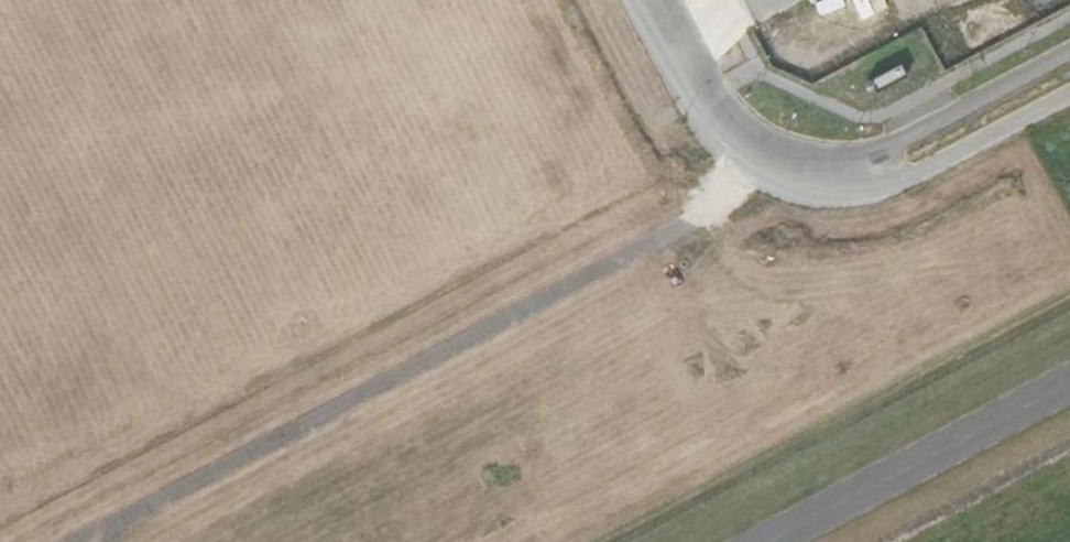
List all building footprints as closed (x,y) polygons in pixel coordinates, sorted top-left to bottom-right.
[(890,1),(889,0),(861,0),(867,11),(890,1)]
